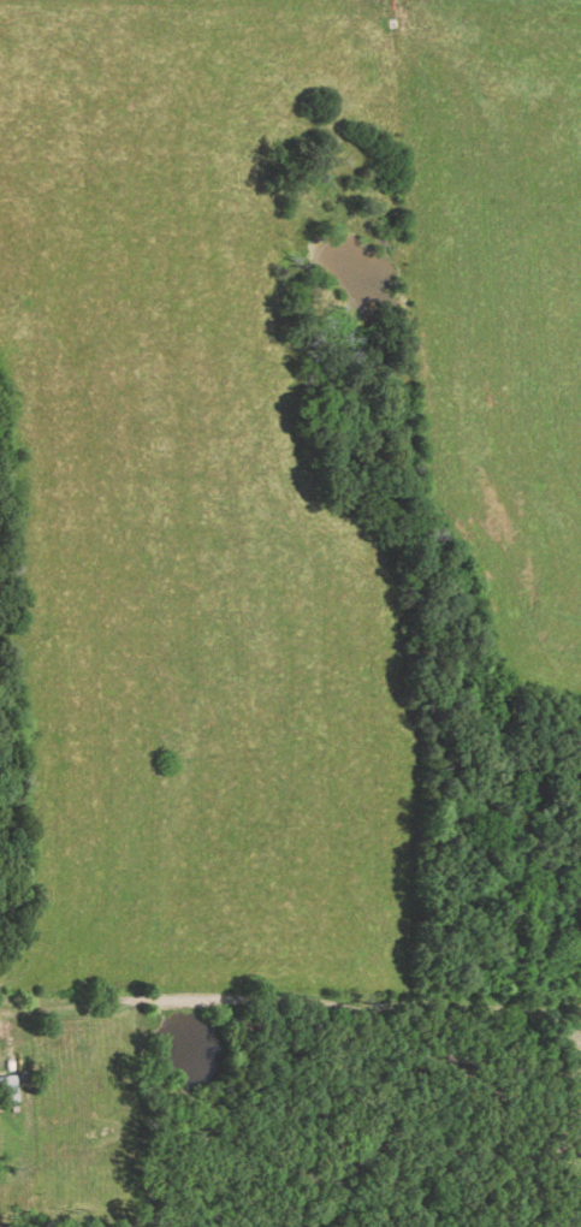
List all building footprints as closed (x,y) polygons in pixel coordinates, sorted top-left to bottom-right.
[(17,1102),(13,1073),(0,1075),(0,1105),(17,1102)]
